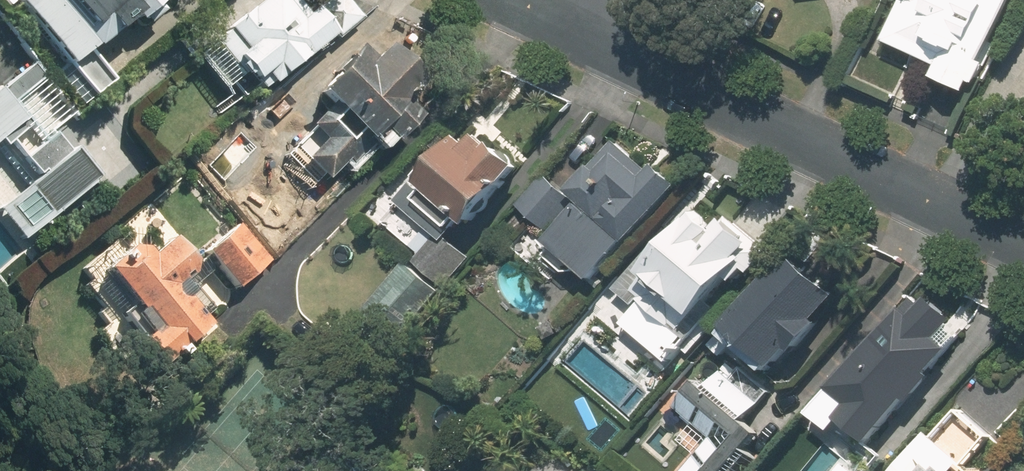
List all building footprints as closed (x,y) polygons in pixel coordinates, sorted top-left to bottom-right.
[(11,4),(65,70),(88,52),(89,54),(134,18),(138,23),(160,5),(156,0),(17,0),(11,4)] [(361,18),(346,0),(327,0),(304,17),(291,0),(265,0),(208,44),(238,84),(242,81),(248,88),(258,80),(266,91),(361,18)] [(1011,0),(903,0),(884,42),(937,66),(932,77),(968,93),(1011,0)] [(416,123),(399,106),(406,99),(402,95),(413,83),(382,52),(370,64),(358,51),(350,59),(349,57),(323,83),(325,85),(312,97),(326,111),(307,129),(320,142),(299,164),(321,185),(342,164),(348,169),(371,146),(365,140),(373,132),(390,149),(416,123)] [(19,241),(95,178),(71,149),(66,152),(48,130),(67,114),(27,66),(0,89),(0,136),(1,135),(36,177),(0,207),(0,218),(19,241)] [(417,183),(469,226),(518,168),(477,133),(468,144),(458,136),(417,183)] [(533,231),(590,283),(678,187),(653,165),(647,173),(614,143),(567,193),(547,175),(517,207),(538,226),(533,231)] [(674,325),(681,332),(733,275),(739,280),(764,252),(727,218),(716,231),(697,214),(623,295),(634,305),(628,310),(661,340),(674,325)] [(201,256),(232,294),(266,267),(236,229),(201,256)] [(412,259),(444,288),(471,258),(440,229),(412,259)] [(150,336),(138,346),(157,369),(169,360),(183,349),(206,331),(176,292),(195,277),(168,242),(148,258),(138,245),(101,274),(150,336)] [(724,324),(775,370),(839,300),(787,254),(724,324)] [(437,292),(402,263),(362,312),(398,340),(437,292)] [(903,308),(833,389),(850,404),(838,418),(869,444),(951,349),(938,338),(953,321),(924,296),(909,313),(903,308)] [(679,470),(727,470),(762,435),(700,377),(675,403),(711,438),(679,470)] [(896,470),(971,470),(966,466),(991,439),(959,409),(934,436),(931,433),(896,470)]
